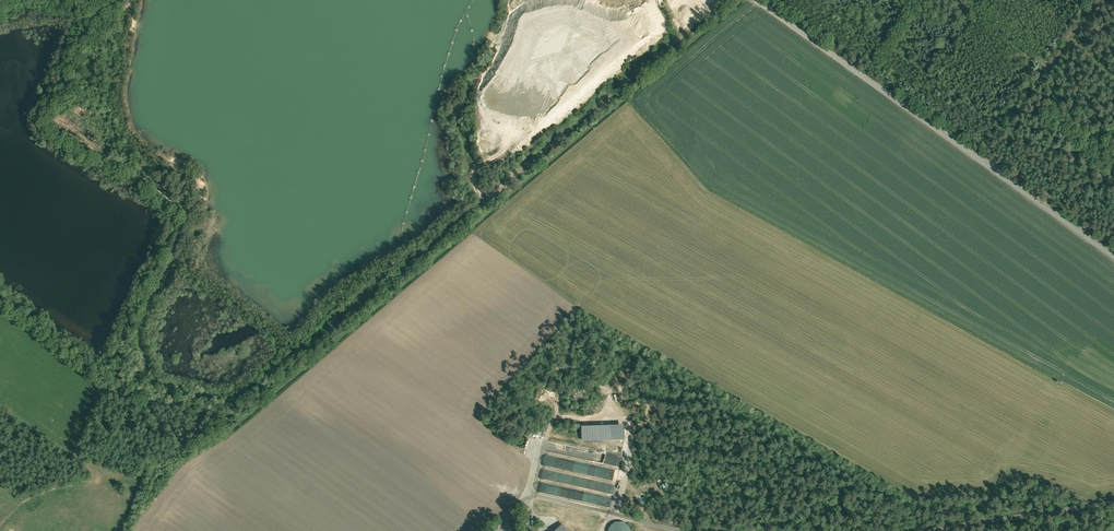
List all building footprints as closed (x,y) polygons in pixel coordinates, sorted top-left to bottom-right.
[(584,426),(585,440),(611,439),(611,435),(609,435),(609,432),(614,432),(614,424),(584,426)] [(607,464),(618,466),(619,456),(599,453),(598,460),(602,460),(602,461),(607,461),(607,464)] [(630,529),(629,526),(626,523),(623,521),(619,521),(616,522),(612,523),(610,526),(608,530),(631,530),(630,529)]
